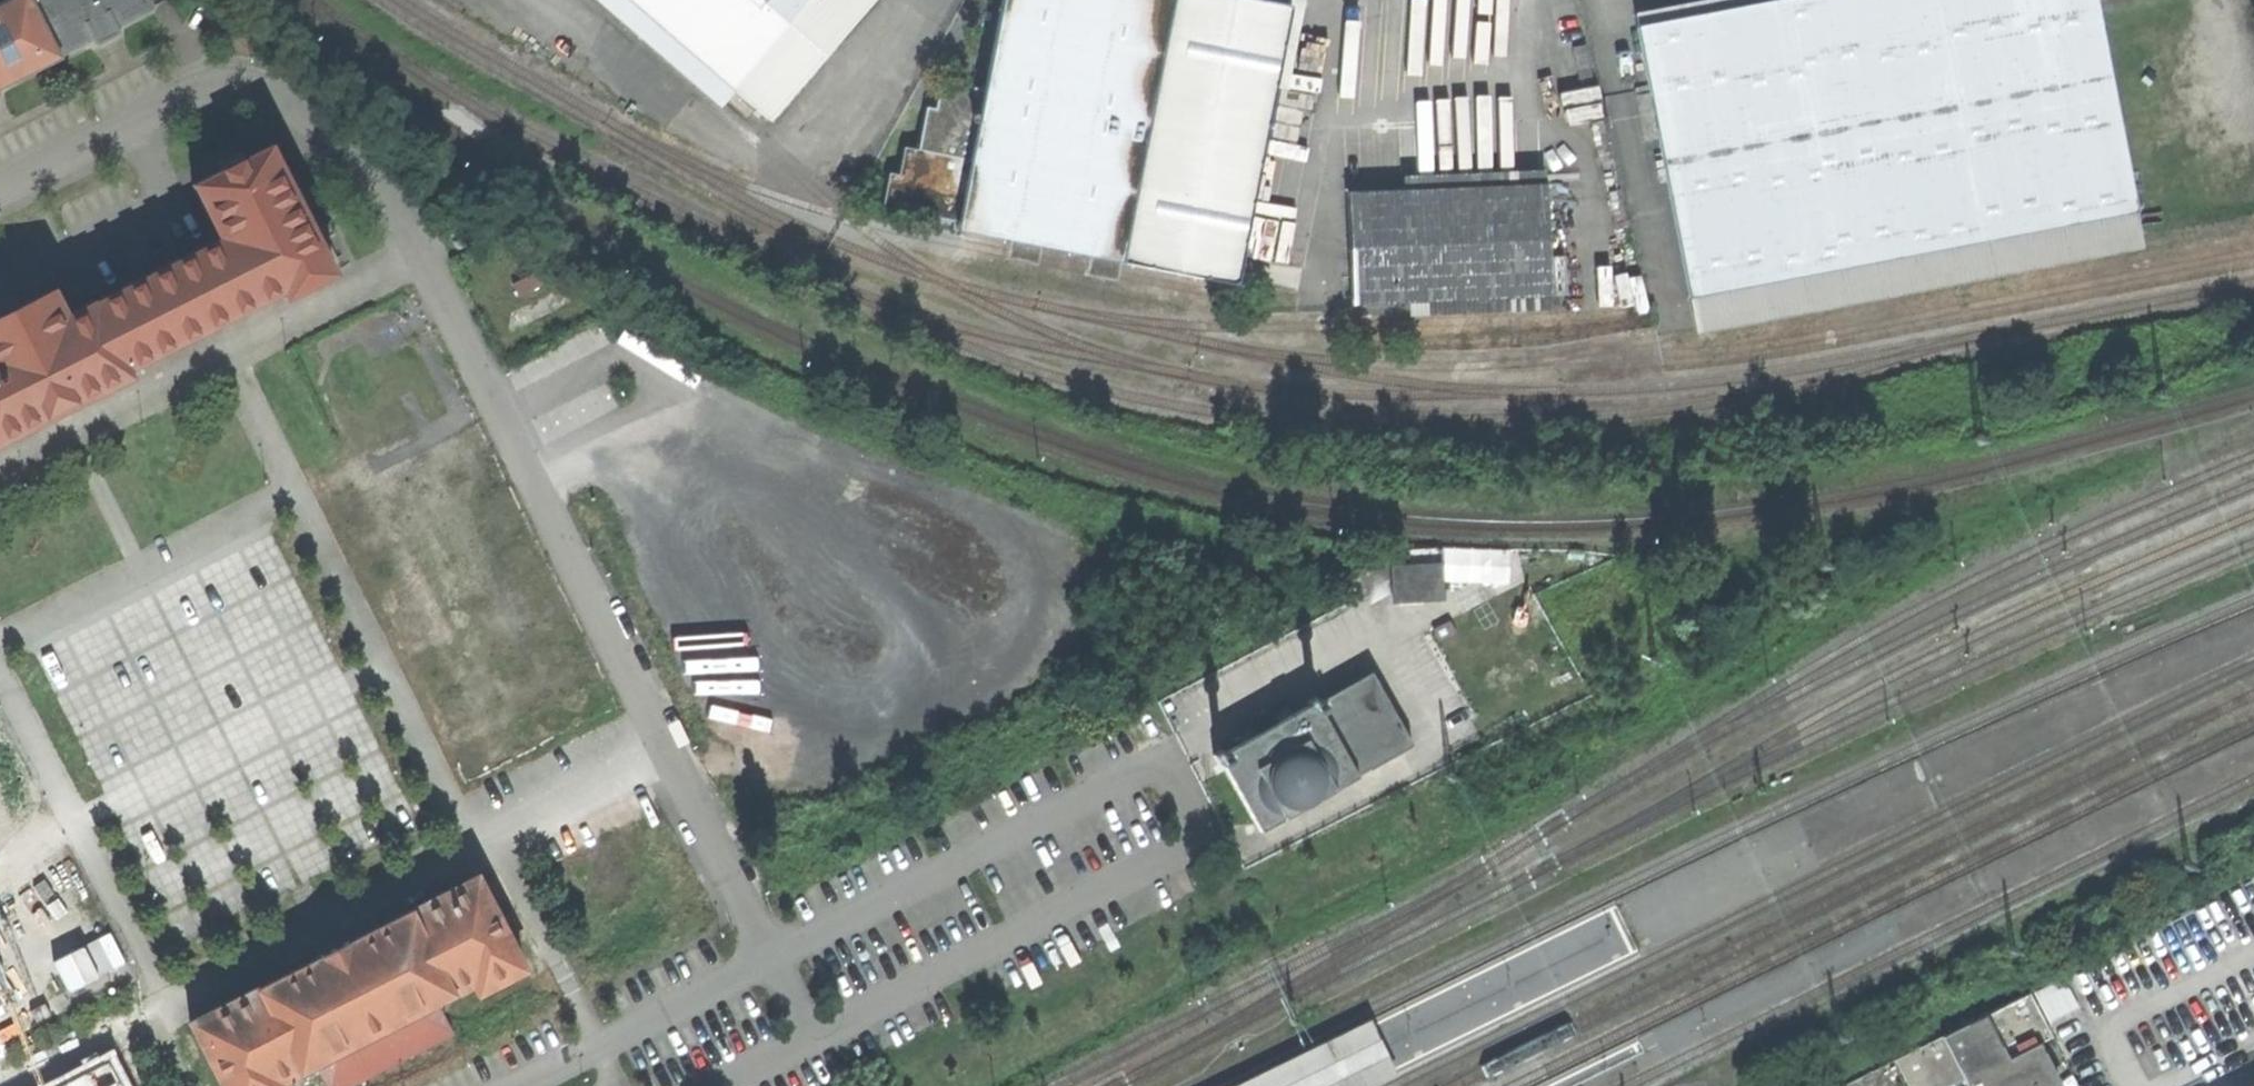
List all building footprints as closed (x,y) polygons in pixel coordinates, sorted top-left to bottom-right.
[(96,33),(99,40),(124,27),(121,21),(159,1),(159,0),(0,0),(0,83),(96,33)] [(732,89),(810,0),(629,0),(732,89)] [(732,89),(769,121),(874,0),(810,0),(732,89)] [(1261,0),(1001,0),(1000,9),(990,58),(984,90),(958,221),(956,230),(1231,283),(1285,5),(1261,0)] [(1636,27),(1689,298),(2136,211),(2095,0),(1775,0),(1636,27)] [(990,58),(1000,9),(974,4),(965,53),(990,58)] [(958,221),(984,90),(941,81),(935,109),(926,107),(917,150),(904,147),(898,175),(888,173),(881,206),(958,221)] [(269,146),(241,160),(237,152),(215,164),(219,171),(191,185),(208,217),(210,215),(222,238),(94,304),(92,302),(66,315),(52,290),(0,317),(0,443),(23,431),(22,429),(45,417),(46,419),(74,404),(73,402),(97,390),(99,393),(130,377),(127,370),(281,290),(286,299),(334,274),(327,262),(337,257),(327,238),(336,234),(301,167),(284,176),(269,146)] [(1547,183),(1347,192),(1352,305),(1552,296),(1547,183)] [(1440,565),(1392,568),(1393,601),(1441,598),(1440,565)] [(1386,589),(1318,622),(1333,654),(1402,621),(1386,589)] [(1319,629),(1190,685),(1203,716),(1332,660),(1319,629)] [(1440,656),(1412,672),(1445,730),(1473,713),(1440,656)] [(1308,705),(1281,720),(1258,733),(1224,752),(1223,750),(1212,756),(1217,764),(1220,762),(1260,832),(1357,777),(1356,776),(1369,768),(1370,770),(1413,746),(1371,672),(1319,702),(1316,697),(1306,702),(1308,705)] [(1248,716),(1258,733),(1281,720),(1270,702),(1248,716)] [(478,994),(524,970),(476,876),(349,941),(348,940),(315,957),(316,958),(189,1023),(222,1085),(280,1085),(279,1083),(317,1064),(328,1085),(348,1085),(450,1034),(434,1004),(473,984),(478,994)] [(2037,1047),(2053,1038),(2029,992),(1846,1085),(1944,1085),(1963,1076),(1966,1083),(1980,1076),(1985,1085),(2057,1085),(2037,1047)] [(1404,1074),(1376,1016),(1234,1085),(1379,1085),(1404,1074)]
